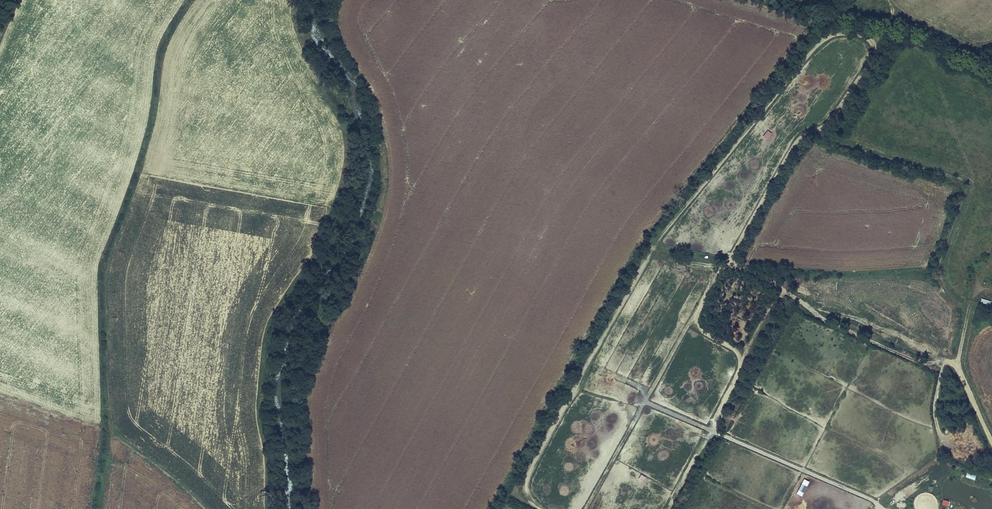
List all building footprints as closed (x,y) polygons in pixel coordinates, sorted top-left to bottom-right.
[(767,139),(772,133),(768,130),(763,135),(767,139)] [(966,477),(975,480),(977,476),(968,472),(966,477)] [(801,496),(809,481),(804,478),(796,493),(801,496)]
